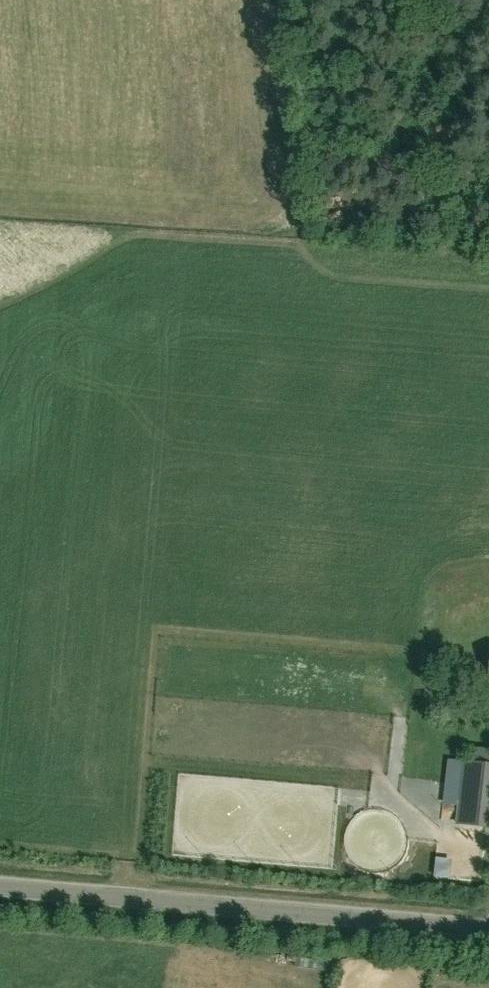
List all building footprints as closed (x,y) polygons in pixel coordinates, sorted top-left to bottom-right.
[(463,761),(456,825),(488,829),(488,764),(463,761)]
